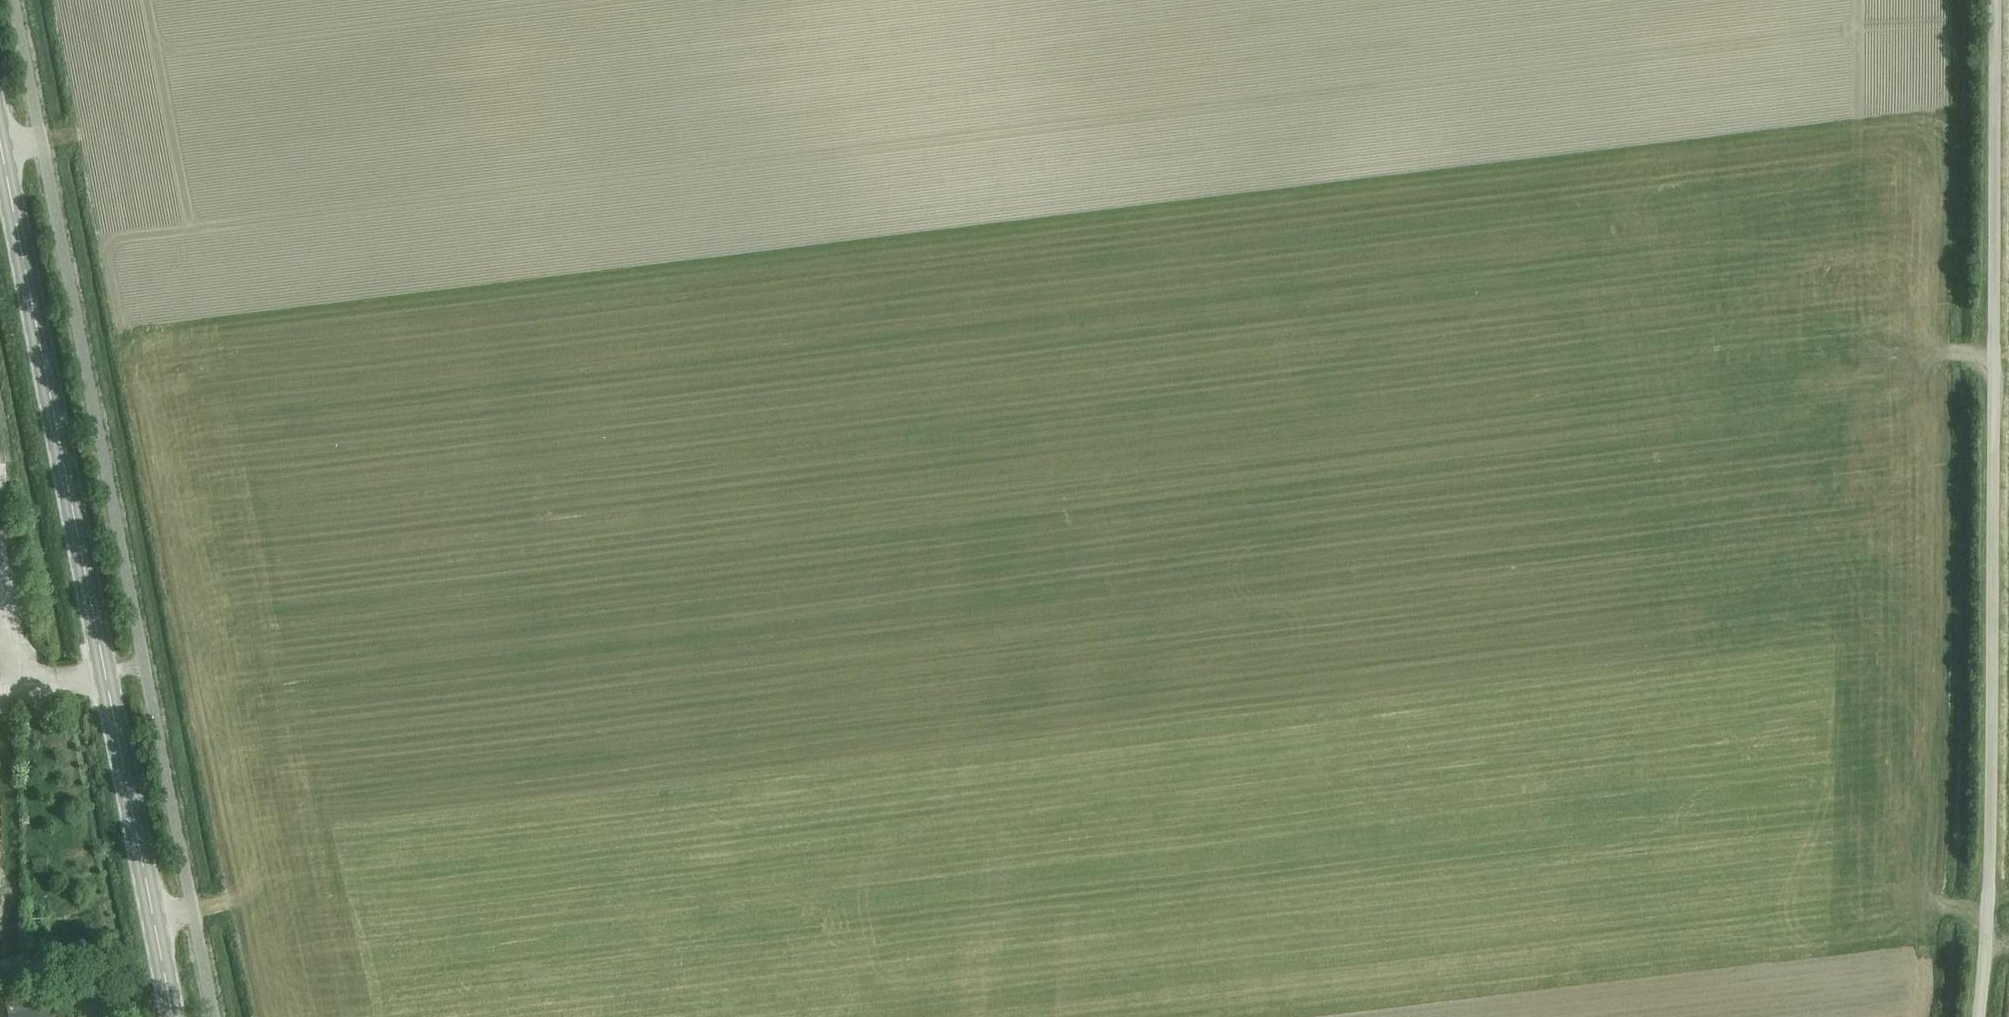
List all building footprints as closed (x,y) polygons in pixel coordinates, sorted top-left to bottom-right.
[(39,984),(3,995),(9,1016),(49,1016),(39,984)]
